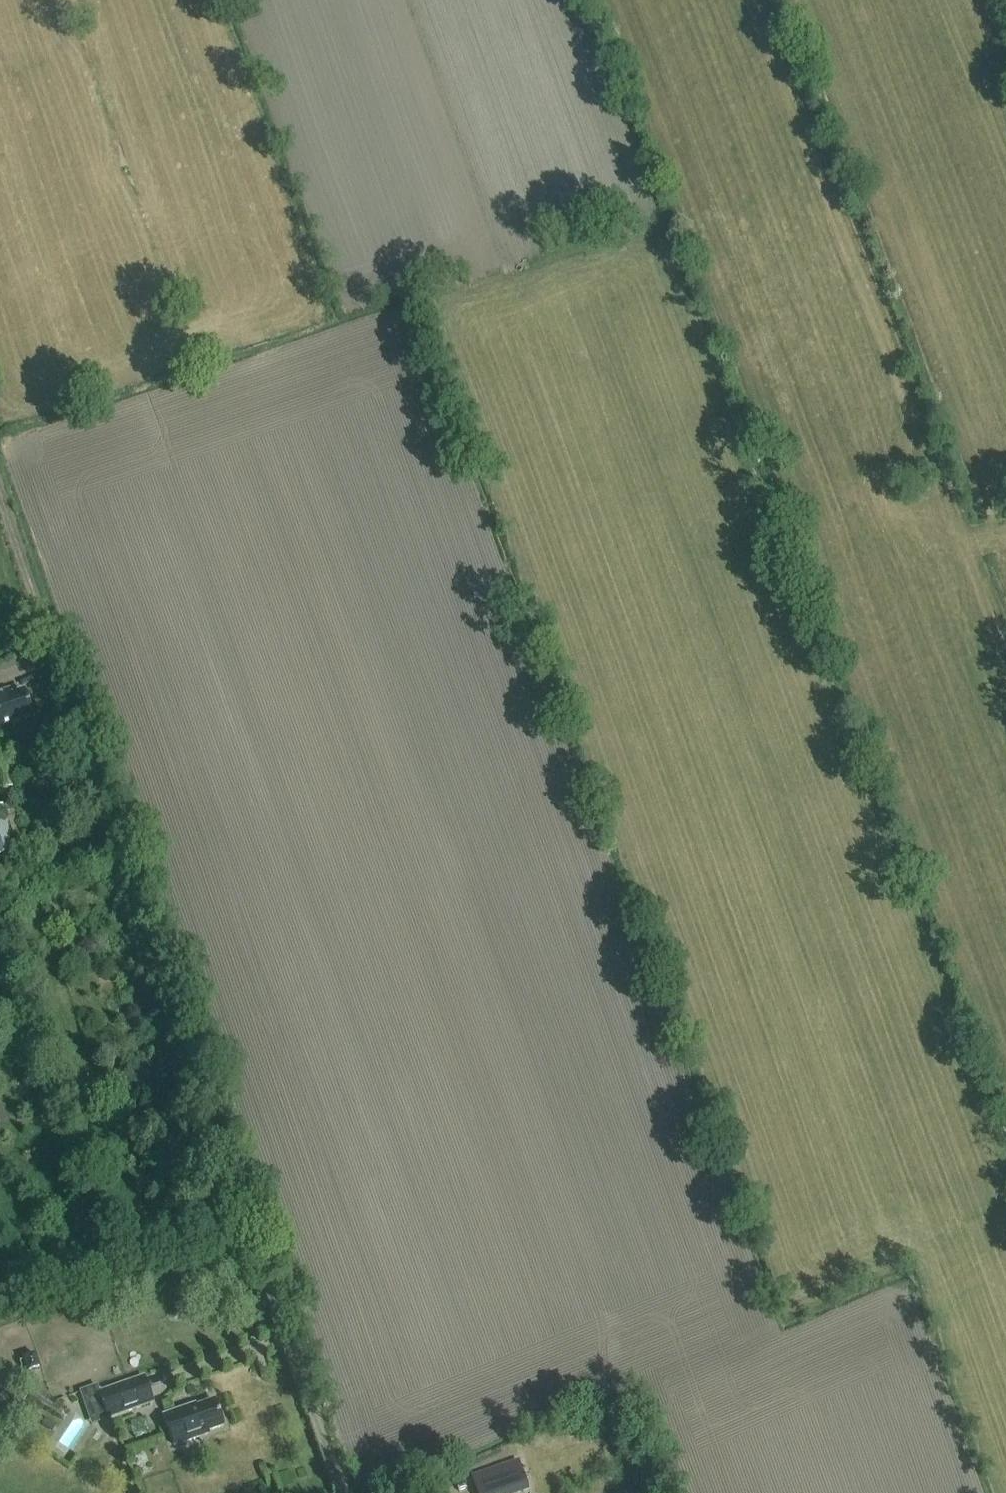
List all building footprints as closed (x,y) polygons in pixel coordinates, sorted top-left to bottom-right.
[(13,729),(11,724),(32,717),(23,690),(12,694),(10,688),(0,692),(0,733),(13,729)] [(0,748),(0,792),(15,787),(2,747),(0,748)] [(15,803),(0,807),(0,858),(28,850),(15,803)] [(35,1353),(22,1357),(28,1374),(41,1370),(35,1353)] [(91,1424),(153,1402),(144,1375),(100,1391),(97,1384),(79,1390),(91,1424)] [(174,1445),(208,1433),(208,1430),(223,1425),(214,1399),(189,1408),(188,1406),(164,1415),(174,1445)] [(87,1426),(72,1420),(58,1449),(73,1456),(87,1426)] [(520,1464),(509,1468),(517,1492),(529,1488),(520,1464)]
